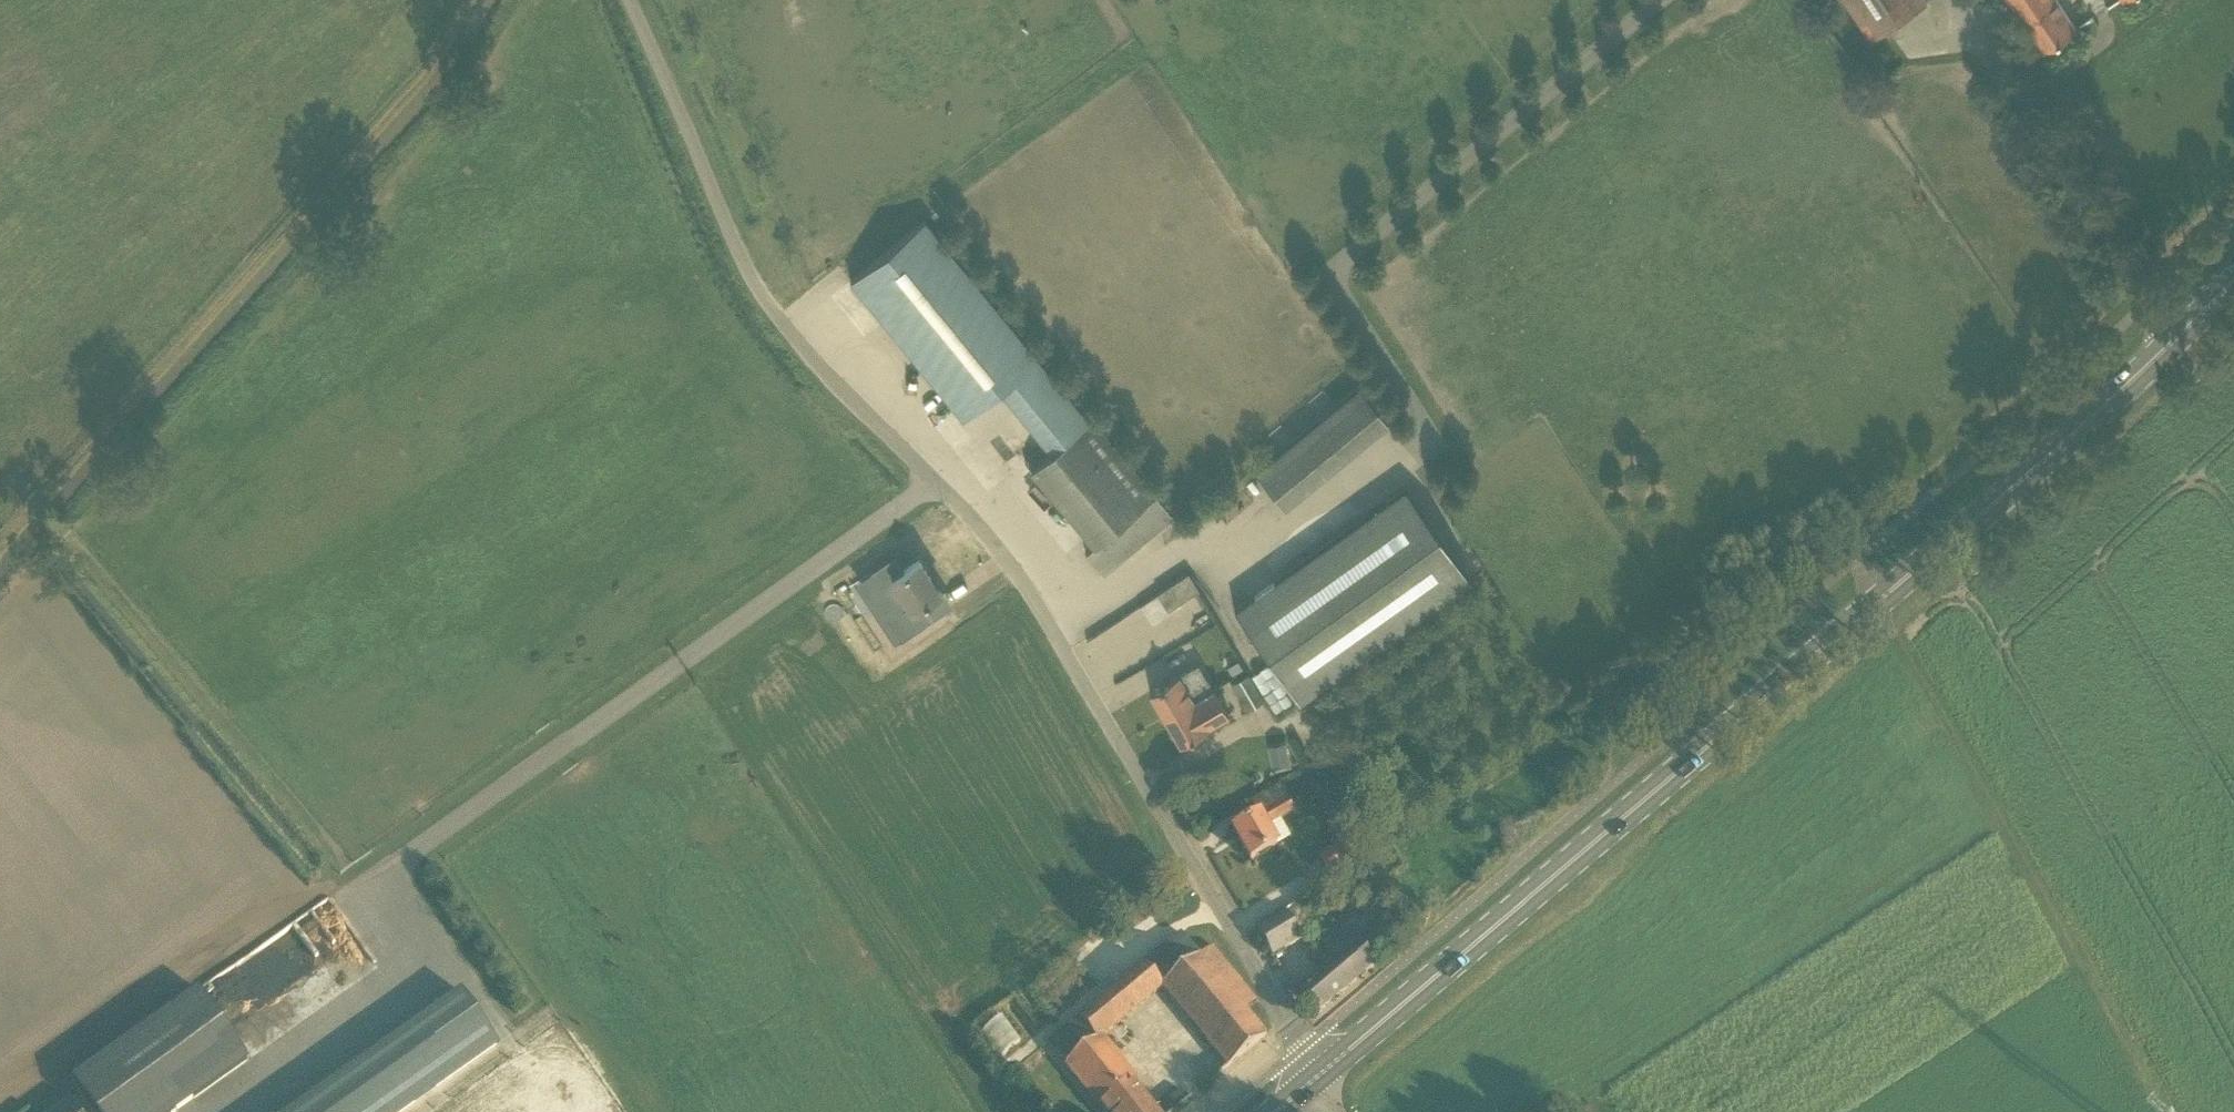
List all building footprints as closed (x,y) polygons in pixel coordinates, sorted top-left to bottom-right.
[(1874,37),(1930,0),(1849,0),(1874,37)] [(2046,49),(2078,28),(2059,0),(2014,0),(2046,49)] [(964,418),(1013,378),(1038,358),(924,219),(851,279),(964,418)] [(1250,465),(1278,501),(1385,420),(1356,383),(1250,465)] [(1090,418),(1088,419),(1064,440),(1058,444),(1053,438),(1025,461),(1094,543),(1085,550),(1103,572),(1172,515),(1154,494),(1090,418)] [(1299,697),(1470,575),(1405,486),(1235,606),(1299,697)] [(924,623),(914,607),(940,589),(919,559),(892,577),(904,594),(882,609),(901,638),(924,623)] [(1200,587),(1189,570),(1158,590),(1169,607),(1200,587)] [(1238,660),(1227,667),(1232,675),(1243,668),(1238,660)] [(1150,690),(1165,715),(1213,687),(1198,662),(1178,673),(1150,690)] [(1261,697),(1246,673),(1233,681),(1247,705),(1261,697)] [(1213,687),(1165,715),(1180,741),(1208,724),(1228,712),(1213,687)] [(1332,744),(1306,760),(1324,788),(1348,773),(1345,767),(1354,761),(1342,742),(1334,747),(1332,744)] [(1290,763),(1273,766),(1274,776),(1292,772),(1290,763)] [(1286,800),(1275,806),(1258,815),(1257,814),(1230,829),(1248,860),(1275,844),(1265,827),(1281,818),(1292,812),(1286,800)] [(1358,859),(1348,842),(1319,858),(1330,876),(1358,859)] [(1303,939),(1287,913),(1257,930),(1272,957),(1303,939)] [(1113,1027),(1162,987),(1228,1068),(1266,1037),(1181,935),(1048,1045),(1103,1111),(1156,1111),(1098,1040),(1113,1027)] [(1376,964),(1357,941),(1349,948),(1339,936),(1318,954),(1328,966),(1300,990),(1319,1012),(1376,964)] [(248,1062),(199,991),(73,1078),(97,1111),(177,1111),(248,1062)] [(329,1111),(400,1111),(497,1043),(474,1010),(329,1111)] [(1001,1014),(981,1029),(1001,1055),(1021,1039),(1001,1014)] [(69,1100),(53,1111),(78,1111),(69,1100)]
